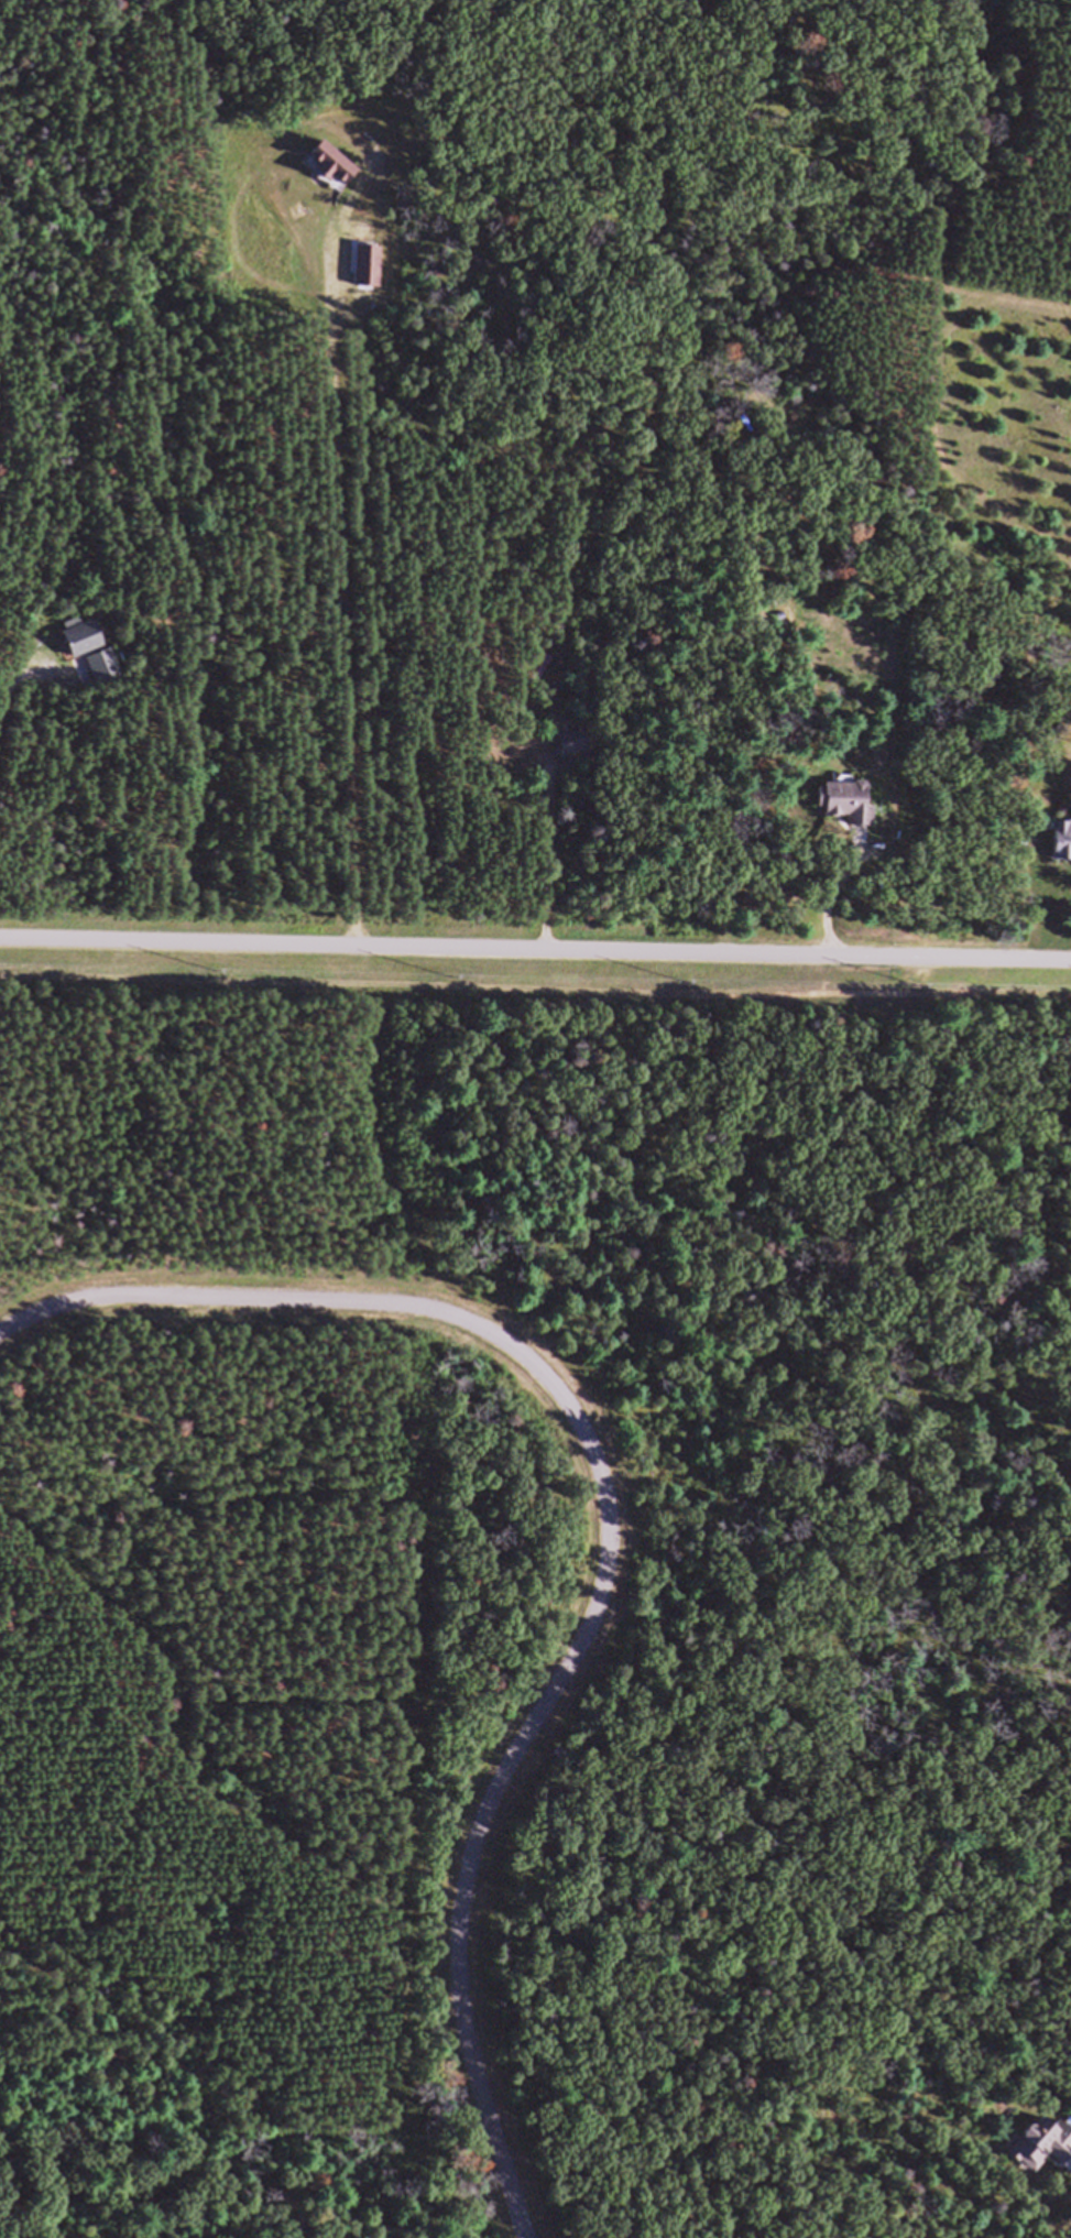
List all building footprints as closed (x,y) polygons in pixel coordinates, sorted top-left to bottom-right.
[(62,640),(71,668),(103,658),(94,629),(62,640)] [(87,668),(101,697),(126,685),(112,656),(87,668)] [(566,753),(567,764),(583,762),(583,752),(566,753)] [(820,793),(820,827),(847,827),(847,837),(870,836),(870,793),(820,793)] [(1052,870),(1070,870),(1070,832),(1053,832),(1052,870)] [(1058,2128),(1050,2137),(1037,2125),(1006,2159),(1032,2183),(1049,2164),(1060,2174),(1070,2162),(1070,2140),(1058,2128)]
